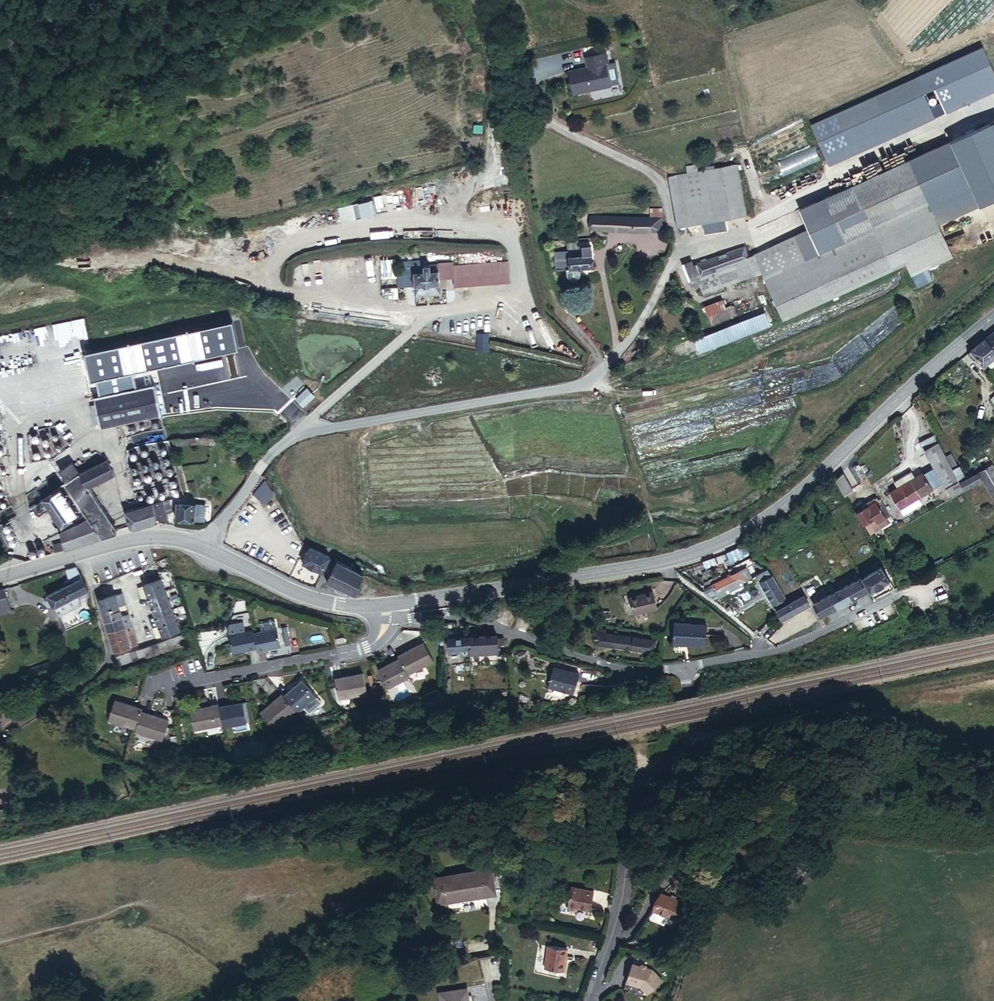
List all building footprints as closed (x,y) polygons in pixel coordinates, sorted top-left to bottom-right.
[(577,94),(612,85),(604,54),(590,58),(593,68),(572,74),(577,94)] [(809,134),(822,163),(928,116),(918,95),(930,90),(939,111),(993,86),(993,78),(984,56),(809,134)] [(822,163),(826,173),(993,99),(993,86),(939,111),(928,116),(822,163)] [(970,190),(950,144),(868,181),(888,226),(929,208),(970,190)] [(679,228),(747,213),(736,164),(668,179),(679,228)] [(938,227),(929,208),(888,226),(868,181),(840,193),(861,238),(847,244),(806,262),(795,238),(768,250),(766,245),(751,252),(752,255),(750,256),(752,260),(746,262),(727,272),(728,278),(717,282),(707,285),(694,289),(698,301),(762,274),(782,321),(906,267),(914,284),(928,278),(925,273),(953,261),(938,227)] [(978,209),(970,190),(929,208),(938,227),(978,209)] [(806,227),(848,209),(840,193),(799,211),(806,227)] [(371,199),(337,209),(341,224),(375,214),(371,199)] [(861,238),(848,209),(806,227),(808,232),(795,238),(806,262),(847,244),(861,238)] [(663,232),(663,218),(587,217),(587,231),(663,232)] [(577,267),(590,266),(588,245),(570,247),(570,251),(557,252),(559,268),(569,267),(569,273),(569,274),(570,276),(571,276),(573,277),(574,277),(576,276),(576,275),(577,275),(577,274),(577,273),(577,267)] [(717,282),(728,278),(727,272),(746,262),(742,252),(691,272),(690,268),(680,272),(686,291),(694,289),(707,285),(717,282)] [(314,275),(323,274),(321,261),(312,263),(314,275)] [(438,282),(437,264),(423,265),(423,262),(404,263),(405,290),(413,289),(413,298),(438,297),(438,282)] [(508,285),(507,264),(453,266),(453,264),(437,264),(438,282),(453,282),(453,288),(508,285)] [(704,302),(703,310),(725,311),(725,303),(704,302)] [(987,336),(970,348),(981,364),(987,360),(990,365),(993,362),(993,346),(987,336)] [(489,338),(477,338),(477,351),(488,351),(489,338)] [(100,430),(159,417),(152,387),(101,398),(93,400),(100,430)] [(306,405),(315,396),(307,388),(298,396),(306,405)] [(215,445),(215,437),(197,436),(170,440),(171,447),(197,444),(215,445)] [(958,478),(938,443),(926,450),(946,485),(958,478)] [(119,527),(90,485),(115,473),(110,459),(96,450),(84,457),(86,462),(77,467),(74,462),(61,469),(64,475),(88,516),(61,531),(63,540),(54,543),(56,552),(117,533),(118,530),(119,527)] [(954,467),(960,463),(953,451),(947,454),(954,467)] [(968,477),(973,475),(964,460),(960,463),(968,477)] [(988,465),(977,472),(984,481),(993,495),(993,472),(988,465)] [(970,488),(984,481),(977,472),(973,475),(968,477),(964,478),(970,488)] [(853,488),(845,473),(836,481),(844,495),(853,488)] [(79,514),(54,475),(26,495),(29,508),(34,511),(44,499),(63,528),(75,519),(74,517),(79,514)] [(899,491),(917,481),(913,475),(896,485),(899,491)] [(899,491),(894,494),(896,498),(899,504),(903,509),(934,492),(925,476),(917,481),(899,491)] [(950,492),(962,486),(958,478),(946,485),(950,492)] [(274,494),(265,480),(253,494),(265,505),(274,494)] [(173,511),(169,498),(154,502),(159,520),(169,518),(167,512),(173,511)] [(892,508),(899,504),(896,498),(889,502),(892,508)] [(193,520),(195,502),(175,500),(174,518),(193,520)] [(894,518),(884,500),(858,514),(867,530),(870,528),(873,535),(879,531),(877,527),(894,518)] [(159,520),(154,502),(137,506),(126,509),(129,520),(130,525),(132,527),(136,528),(159,520)] [(204,521),(206,503),(195,502),(193,520),(204,521)] [(324,564),(328,558),(308,548),(302,560),(322,570),(324,564)] [(747,558),(744,548),(729,553),(732,563),(747,558)] [(346,595),(357,571),(336,559),(324,585),(346,595)] [(79,586),(72,562),(62,565),(64,574),(69,589),(79,586)] [(891,582),(881,563),(869,569),(871,573),(861,578),(870,594),(891,582)] [(329,573),(331,568),(324,564),(322,570),(329,573)] [(714,602),(753,581),(747,569),(704,591),(714,602)] [(371,594),(378,579),(357,571),(346,595),(353,599),(361,599),(365,591),(371,594)] [(69,589),(64,574),(57,576),(59,583),(36,590),(37,593),(33,594),(34,598),(39,597),(40,601),(42,600),(45,608),(72,600),(69,589)] [(769,596),(782,589),(776,578),(763,585),(769,596)] [(827,620),(871,596),(870,594),(861,578),(817,602),(827,620)] [(178,630),(163,580),(141,587),(145,598),(151,596),(157,615),(150,617),(156,636),(178,630)] [(2,601),(8,600),(3,583),(0,584),(0,608),(4,607),(2,601)] [(788,601),(782,589),(769,596),(775,608),(788,601)] [(121,593),(98,599),(112,649),(134,643),(129,623),(123,625),(117,606),(124,604),(121,593)] [(657,613),(653,593),(628,598),(633,618),(657,613)] [(785,620),(815,605),(810,595),(781,610),(785,620)] [(574,612),(567,609),(564,620),(572,622),(574,612)] [(606,626),(607,614),(598,613),(597,624),(606,626)] [(242,636),(245,653),(268,650),(265,624),(249,626),(250,634),(242,636)] [(705,626),(674,625),(673,646),(688,646),(688,648),(704,648),(705,626)] [(286,626),(281,628),(285,645),(291,644),(286,626)] [(244,651),(240,633),(215,639),(220,657),(244,651)] [(632,638),(598,633),(596,645),(630,650),(632,638)] [(184,635),(110,657),(113,667),(186,644),(184,635)] [(499,638),(450,638),(450,651),(470,651),(470,655),(500,654),(500,650),(505,650),(505,644),(500,644),(499,638)] [(655,641),(632,638),(630,650),(654,653),(655,641)] [(436,662),(426,644),(400,656),(401,659),(409,675),(436,662)] [(409,675),(401,659),(379,670),(389,691),(411,680),(409,675)] [(579,675),(555,668),(549,687),(573,695),(579,675)] [(364,674),(335,679),(339,701),(368,696),(364,674)] [(312,702),(297,685),(279,700),(294,718),(312,702)] [(135,707),(136,704),(109,693),(101,714),(128,724),(135,707)] [(268,734),(290,716),(293,719),(294,718),(279,700),(277,698),(254,717),(268,734)] [(238,727),(234,706),(210,710),(214,729),(214,731),(238,727)] [(159,715),(135,707),(128,724),(127,728),(153,737),(159,720),(159,718),(159,715)] [(210,710),(210,709),(181,714),(184,735),(214,729),(210,710)] [(541,897),(541,882),(530,882),(530,898),(541,897)] [(484,892),(462,893),(462,890),(450,891),(450,898),(455,898),(456,909),(485,907),(484,892)] [(686,909),(662,897),(654,914),(670,922),(677,926),(678,924),(685,910),(686,909)] [(590,904),(567,901),(563,924),(573,926),(574,923),(586,925),(590,904)] [(696,916),(685,910),(678,924),(690,930),(696,916)] [(670,922),(654,914),(650,922),(652,925),(666,932),(670,922)] [(561,978),(563,955),(542,953),(540,976),(561,978)] [(632,976),(628,995),(644,998),(646,1000),(656,1000),(665,991),(652,980),(645,979),(641,978),(632,976)]
